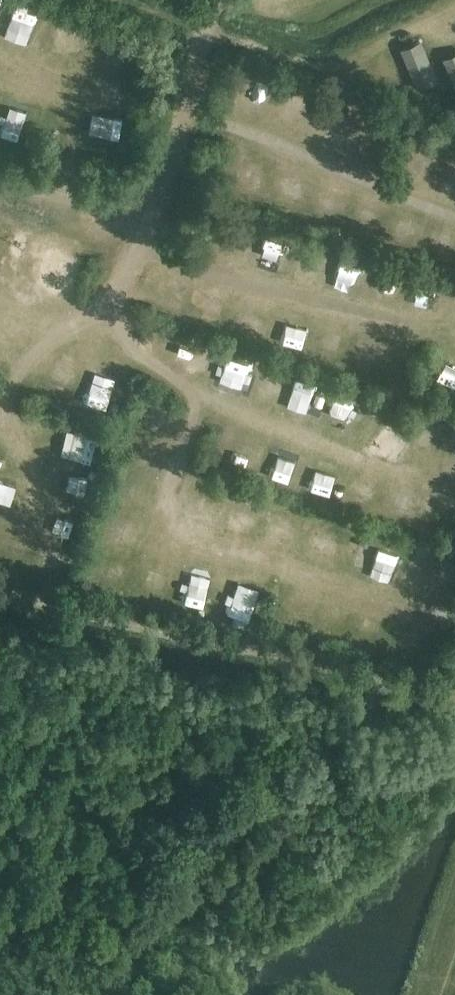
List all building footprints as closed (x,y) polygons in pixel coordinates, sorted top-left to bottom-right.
[(29,2),(21,0),(14,0),(6,28),(31,35),(37,15),(26,12),(29,2)] [(45,43),(65,51),(73,30),(53,22),(45,43)] [(90,76),(114,71),(109,49),(85,55),(90,76)] [(98,81),(94,102),(119,107),(123,86),(98,81)] [(27,110),(6,104),(0,122),(0,128),(19,134),(27,110)] [(127,143),(130,122),(109,119),(106,140),(127,143)] [(447,154),(444,172),(454,174),(454,155),(447,154)] [(353,214),(351,223),(371,229),(373,220),(353,214)] [(239,383),(244,359),(221,354),(216,378),(239,383)] [(90,365),(83,396),(105,401),(112,370),(90,365)] [(260,386),(283,391),(287,373),(264,368),(260,386)] [(296,399),(315,408),(324,389),(304,381),(296,399)] [(333,391),(331,412),(354,415),(356,393),(333,391)] [(68,432),(64,453),(90,459),(94,437),(68,432)] [(273,457),(268,476),(300,485),(305,465),(273,457)] [(319,468),(312,490),(331,496),(338,474),(319,468)] [(80,498),(85,476),(57,469),(51,491),(80,498)] [(40,535),(71,539),(74,515),(44,510),(40,535)] [(373,562),(375,536),(352,534),(350,560),(373,562)] [(444,577),(454,580),(454,564),(448,562),(444,577)] [(221,590),(216,612),(212,611),(212,613),(242,620),(247,595),(221,590)] [(454,618),(454,611),(440,598),(429,612),(446,627),(454,618)]
